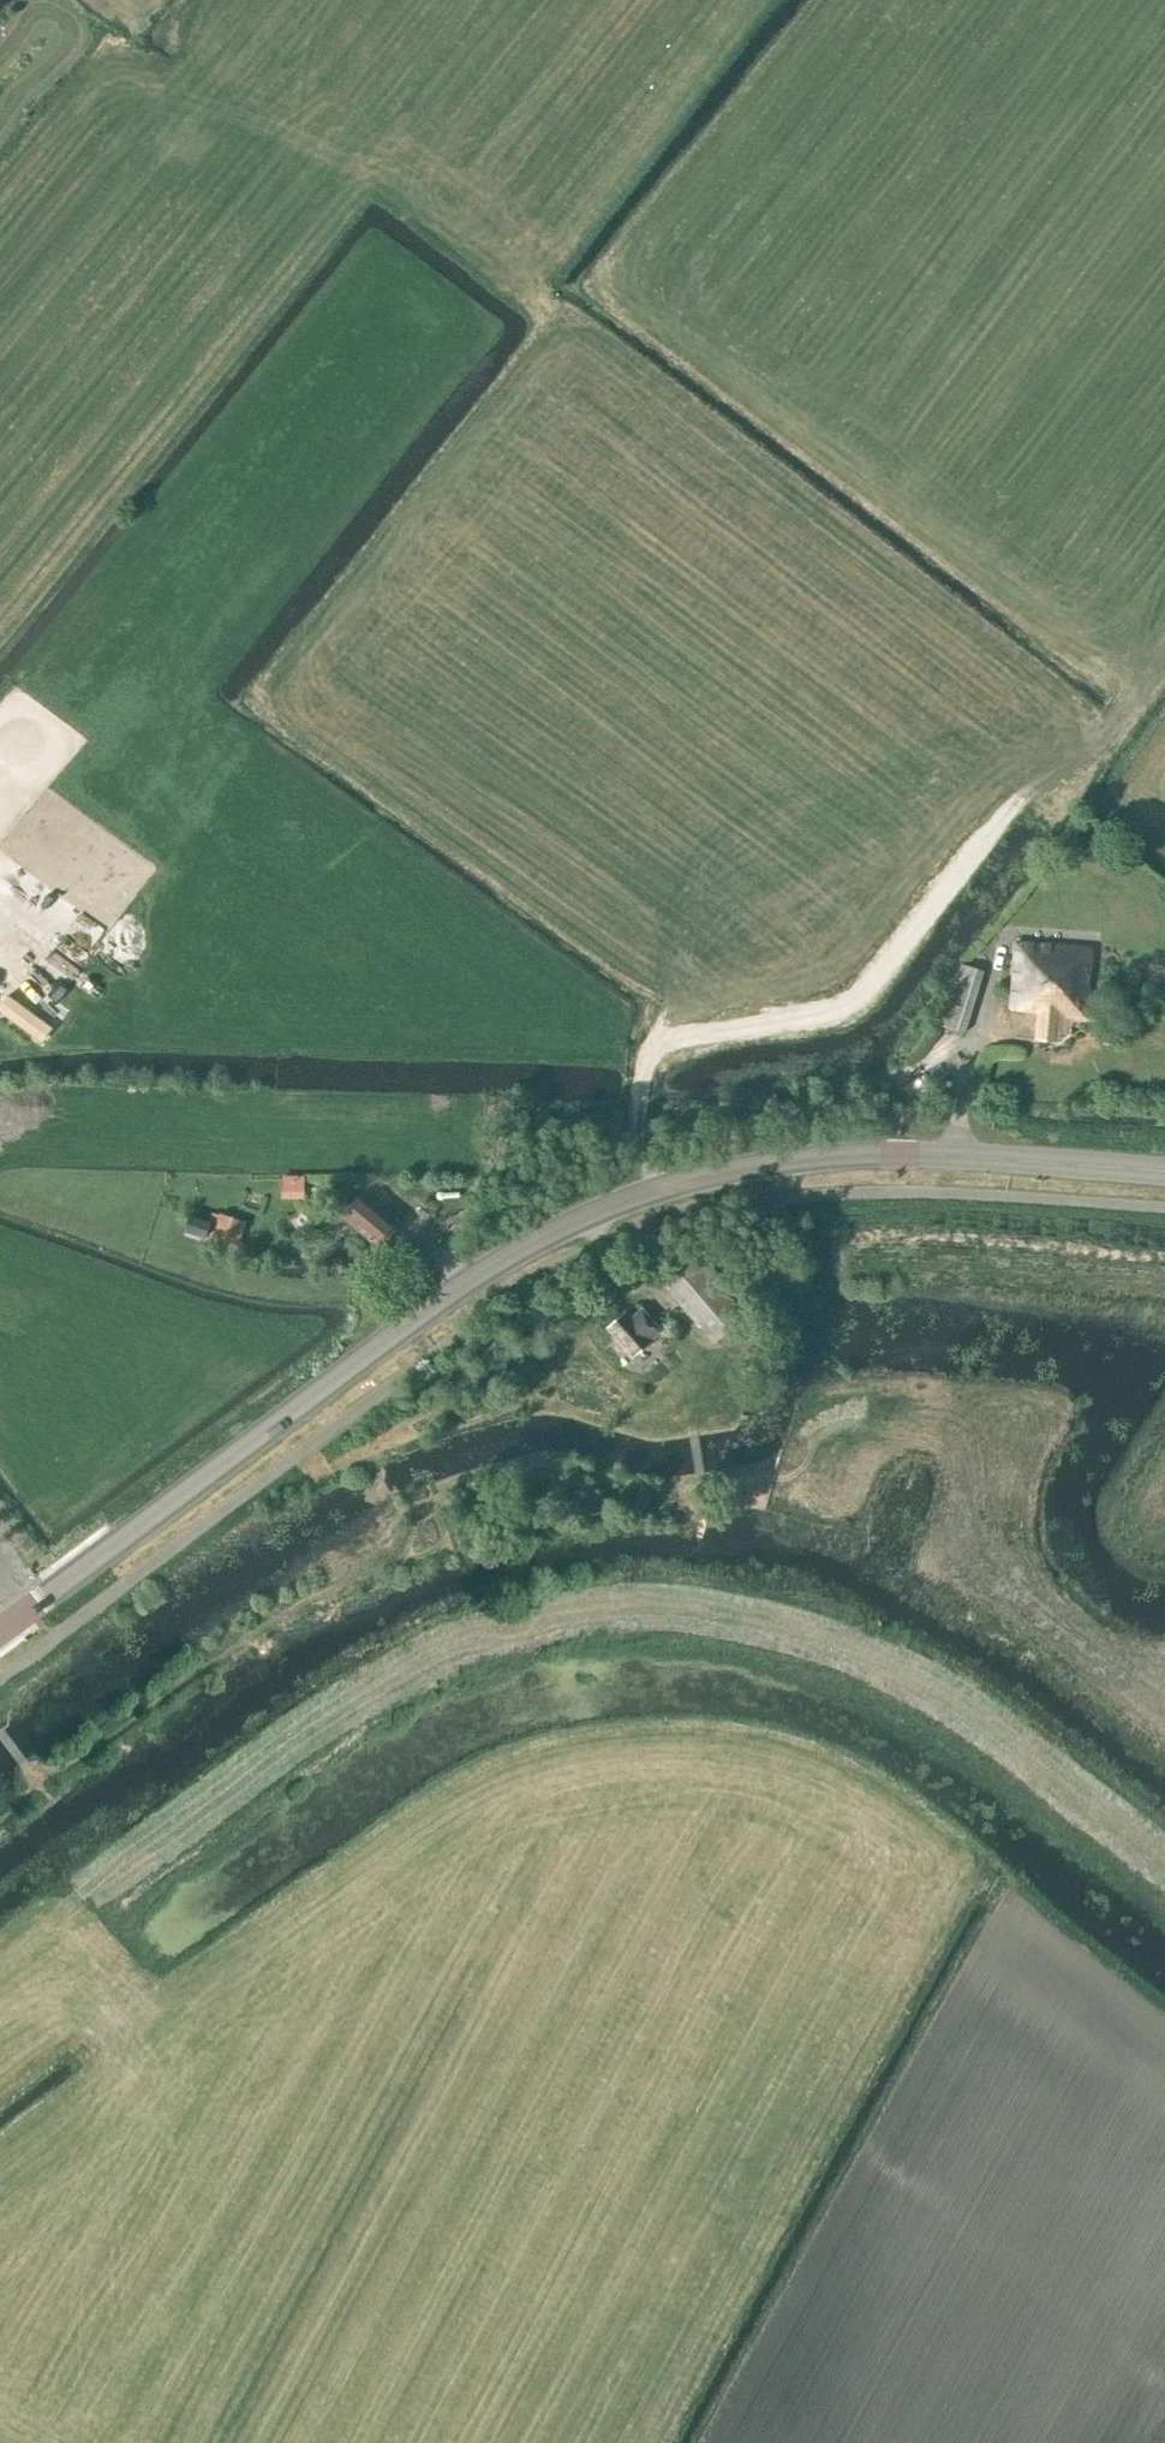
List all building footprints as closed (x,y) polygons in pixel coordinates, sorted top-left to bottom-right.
[(1087,1018),(1090,972),(1091,948),(1016,943),(1011,1009),(1039,1011),(1037,1039),(1058,1040),(1059,1033),(1065,1033),(1066,1016),(1087,1018)] [(983,974),(962,967),(942,1031),(963,1037),(983,974)] [(53,1029),(8,995),(0,1007),(0,1011),(42,1043),(53,1029)] [(305,1177),(282,1176),(282,1192),(304,1192),(305,1177)] [(380,1250),(400,1225),(359,1193),(339,1217),(380,1250)] [(236,1252),(245,1222),(220,1214),(218,1219),(212,1239),(211,1244),(236,1252)] [(207,1239),(208,1237),(212,1223),(189,1216),(183,1232),(207,1239)] [(713,1344),(745,1316),(697,1260),(665,1288),(713,1344)] [(660,1331),(641,1309),(630,1319),(624,1312),(606,1328),(632,1357),(650,1342),(649,1341),(660,1331)]
